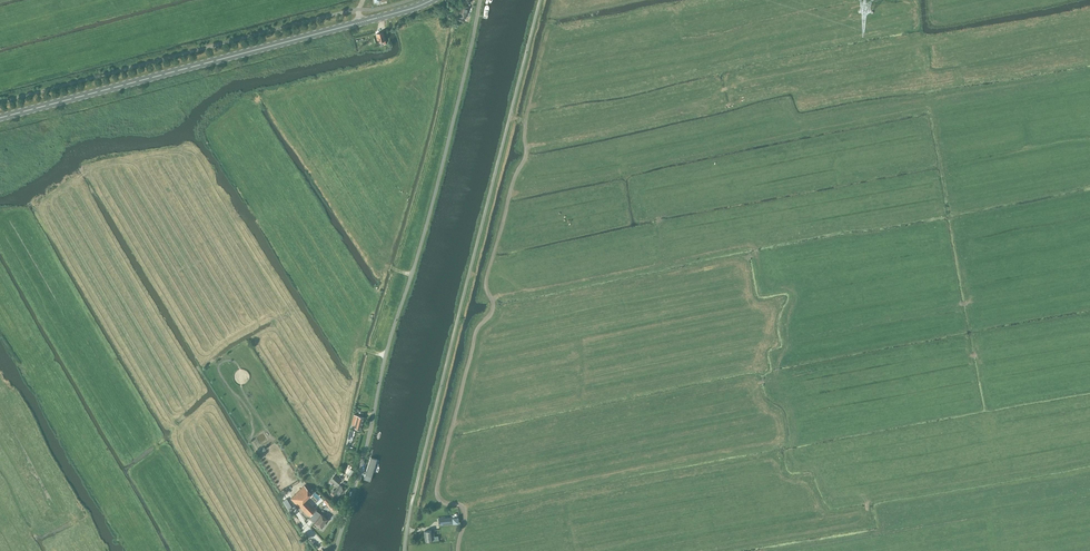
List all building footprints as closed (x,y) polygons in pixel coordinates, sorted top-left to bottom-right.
[(455,16),(456,16),(455,21),(461,22),(463,13),(466,14),(467,7),(460,5),(458,11),(456,11),(454,16),(455,16)] [(376,34),(378,42),(383,41),(384,44),(386,44),(383,32),(376,34)] [(362,416),(354,414),(352,423),(354,424),(354,427),(361,429),(364,417),(363,417),(362,416)] [(371,483),(378,460),(371,458),(367,473),(366,473),(366,474),(366,475),(365,476),(364,480),(371,483)] [(330,479),(337,485),(343,478),(339,474),(337,476),(334,474),(330,479)] [(332,492),(334,494),(333,495),(338,499),(346,489),(340,484),(335,490),(334,489),(332,492)] [(312,493),(304,485),(291,498),(295,502),(310,517),(316,511),(317,510),(306,499),(312,493)] [(327,505),(331,509),(334,506),(327,497),(323,500),(327,505)] [(290,505),(287,499),(282,501),(288,511),(293,508),(290,505)] [(316,511),(310,517),(314,522),(321,513),(318,512),(316,511)] [(321,513),(314,522),(322,528),(328,519),(321,513)] [(452,517),(438,518),(439,525),(453,523),(452,517)] [(438,535),(434,536),(434,534),(432,534),(431,530),(425,531),(426,541),(433,540),(433,541),(439,540),(438,535)]
